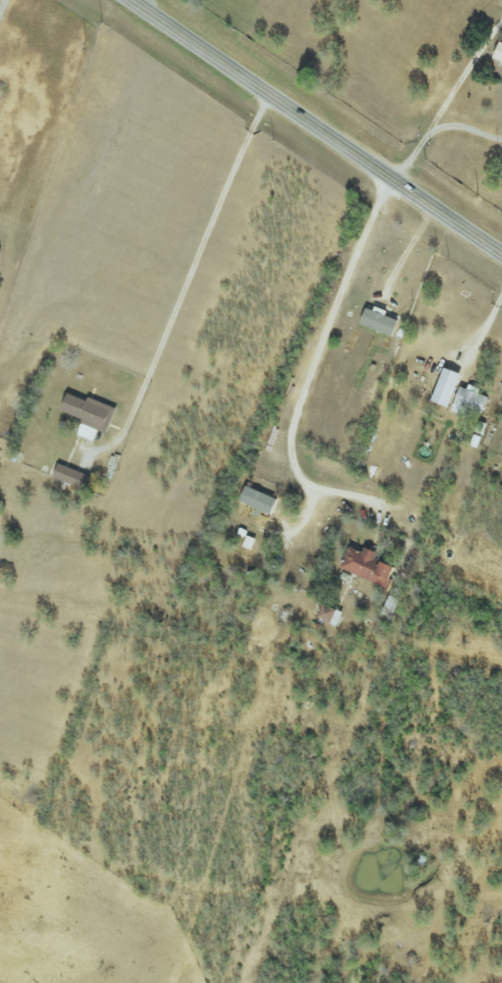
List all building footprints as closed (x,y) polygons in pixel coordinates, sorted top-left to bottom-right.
[(401,321),(368,308),(362,324),(395,337),(401,321)] [(453,408),(465,375),(448,369),(436,402),(453,408)] [(485,415),(492,399),(481,394),(483,390),(473,386),(471,391),(464,388),(454,412),(470,418),(473,410),(485,415)] [(86,420),(80,435),(97,441),(101,431),(109,434),(119,408),(91,399),(90,401),(71,395),(65,412),(86,420)] [(55,479),(90,492),(95,478),(61,465),(55,479)] [(279,508),(242,493),(239,501),(276,516),(279,508)] [(390,567),(373,559),(375,554),(363,549),(361,554),(347,548),(338,569),(387,589),(390,581),(385,579),(390,567)] [(340,613),(319,605),(314,618),(334,626),(340,613)]
